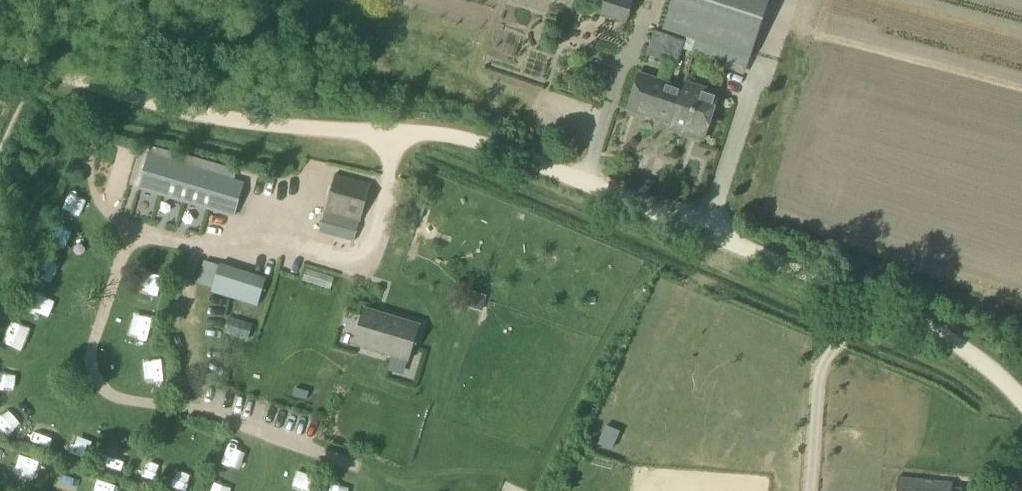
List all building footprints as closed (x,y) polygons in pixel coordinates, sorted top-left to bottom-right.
[(632,0),(602,0),(598,16),(626,24),(632,0)] [(769,0),(674,0),(664,32),(695,42),(690,57),(729,69),(734,54),(750,59),(769,0)] [(668,125),(679,88),(669,84),(675,66),(677,67),(685,41),(654,31),(645,56),(663,62),(657,80),(636,74),(624,111),(668,125)] [(679,88),(668,125),(667,129),(700,140),(715,94),(681,83),(679,88)] [(138,156),(147,158),(138,190),(235,219),(245,183),(234,180),(237,170),(183,154),(182,156),(141,144),(138,156)] [(360,221),(370,184),(336,174),(325,211),(326,211),(320,233),(353,243),(359,221),(360,221)] [(68,211),(84,219),(91,203),(75,195),(68,211)] [(220,266),(204,261),(197,284),(212,289),(211,292),(258,306),(267,279),(220,264),(220,266)] [(472,296),(468,308),(480,312),(484,300),(472,296)] [(231,309),(196,298),(188,325),(223,336),(224,333),(247,341),(255,315),(232,307),(231,309)] [(405,362),(416,326),(361,310),(350,345),(405,362)] [(132,314),(132,332),(155,332),(156,315),(132,314)] [(144,371),(161,380),(169,365),(152,356),(144,371)] [(309,392),(295,388),(292,396),(306,400),(309,392)] [(16,428),(34,413),(27,403),(8,419),(16,428)] [(111,458),(128,466),(135,451),(118,443),(111,458)] [(27,453),(22,469),(35,473),(41,458),(27,453)] [(187,483),(201,477),(194,461),(180,467),(187,483)] [(64,488),(79,490),(83,490),(86,473),(68,470),(64,488)] [(898,478),(897,490),(952,490),(953,483),(898,478)] [(102,490),(119,490),(121,486),(105,480),(102,490)]
